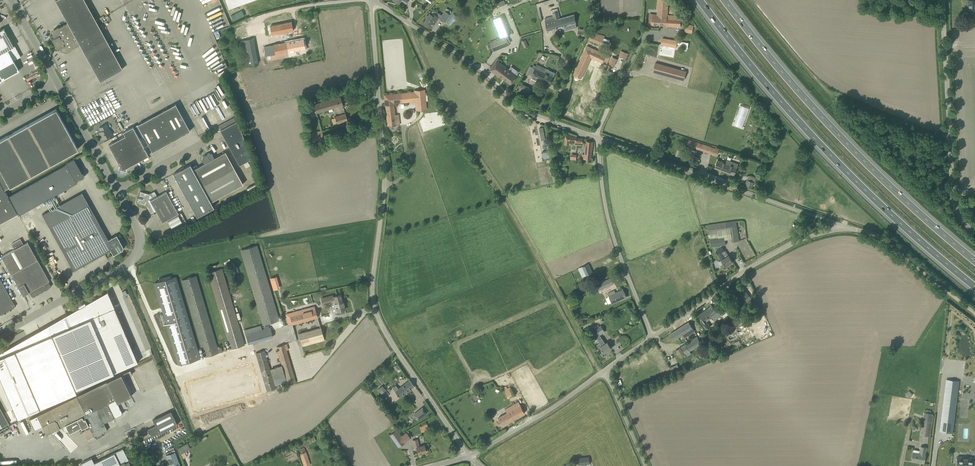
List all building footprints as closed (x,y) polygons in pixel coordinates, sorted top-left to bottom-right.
[(58,27),(54,29),(52,35),(54,37),(51,38),(58,49),(60,48),(61,51),(66,52),(71,50),(71,49),(80,44),(100,81),(123,69),(85,0),(55,0),(68,22),(58,27)] [(229,9),(253,0),(226,0),(229,9)] [(660,25),(666,25),(666,26),(680,27),(681,18),(679,17),(679,15),(667,15),(668,0),(658,0),(657,15),(649,14),(649,24),(660,25)] [(446,8),(440,18),(445,21),(451,11),(446,8)] [(231,15),(233,20),(244,16),(242,10),(231,15)] [(545,18),(545,20),(547,31),(576,23),(574,14),(560,18),(558,11),(552,13),(553,15),(545,18)] [(429,13),(424,21),(426,23),(427,23),(427,24),(428,24),(430,25),(431,22),(433,23),(433,24),(434,25),(439,17),(435,15),(435,14),(434,14),(432,15),(429,13)] [(453,14),(447,22),(450,25),(457,16),(453,14)] [(494,19),(501,37),(506,36),(510,34),(502,15),(494,19)] [(291,17),(264,23),(267,36),(293,30),(291,17)] [(684,31),(692,33),(693,26),(686,24),(684,31)] [(19,70),(14,60),(20,56),(21,57),(16,48),(15,49),(14,46),(4,28),(0,30),(0,81),(19,70)] [(587,29),(578,28),(577,35),(586,36),(587,29)] [(588,40),(599,44),(602,45),(603,43),(604,43),(607,38),(605,37),(605,36),(591,31),(588,40)] [(246,65),(258,63),(253,35),(242,37),(246,65)] [(506,36),(501,37),(490,42),(493,51),(509,45),(506,36)] [(662,38),(662,39),(662,41),(661,44),(661,45),(676,48),(676,47),(677,41),(662,38)] [(275,54),(270,55),(271,60),(297,55),(295,50),(305,48),(303,39),(273,44),(273,45),(275,54)] [(588,46),(573,75),(581,79),(592,57),(595,59),(596,58),(604,61),(603,63),(605,64),(606,65),(609,59),(605,57),(606,55),(588,46)] [(611,58),(609,64),(615,66),(618,59),(612,56),(611,58)] [(502,79),(503,78),(511,84),(516,76),(508,70),(509,69),(497,60),(490,70),(502,79)] [(686,71),(655,63),(653,71),(684,80),(686,71)] [(530,66),(528,70),(526,75),(528,76),(529,74),(532,75),(550,84),(553,76),(544,72),(546,69),(537,65),(536,66),(533,65),(532,67),(530,66)] [(519,90),(529,95),(532,88),(522,83),(519,90)] [(416,110),(426,109),(424,90),(414,90),(415,92),(401,93),(402,102),(415,101),(416,110)] [(315,104),(315,105),(310,107),(312,113),(317,112),(343,105),(341,97),(315,104)] [(175,104),(160,112),(167,126),(162,128),(169,142),(189,131),(190,131),(175,104)] [(394,105),(386,106),(388,126),(400,124),(398,114),(395,115),(394,105)] [(15,183),(78,149),(56,109),(0,140),(0,223),(18,213),(8,197),(5,189),(15,183)] [(167,126),(160,112),(138,124),(152,151),(153,151),(169,142),(162,128),(167,126)] [(345,114),(335,117),(335,118),(332,119),(333,124),(337,123),(337,124),(347,121),(345,114)] [(235,117),(223,123),(219,126),(221,129),(220,130),(239,165),(243,163),(248,160),(251,158),(238,120),(237,121),(235,117)] [(99,133),(100,134),(102,139),(112,134),(106,124),(99,128),(101,131),(99,132),(99,133)] [(149,155),(146,151),(133,126),(123,132),(125,135),(109,144),(120,165),(119,169),(126,171),(127,167),(149,155)] [(323,138),(322,131),(310,133),(311,140),(323,138)] [(687,145),(690,146),(717,155),(719,150),(689,139),(687,145)] [(582,158),(585,159),(590,159),(591,150),(592,150),(593,142),(586,141),(585,154),(582,154),(582,158)] [(204,163),(193,169),(196,175),(202,186),(208,197),(211,202),(243,184),(225,152),(214,158),(212,153),(209,153),(207,154),(207,155),(205,156),(205,155),(203,156),(202,159),(204,163)] [(8,197),(18,213),(19,215),(72,185),(77,183),(76,181),(81,178),(82,177),(83,175),(82,173),(74,159),(66,163),(66,164),(8,197)] [(718,160),(715,168),(734,175),(738,164),(727,160),(726,163),(718,160)] [(173,173),(179,184),(196,175),(193,169),(190,164),(173,173)] [(202,186),(196,175),(179,184),(185,195),(202,186)] [(250,194),(253,192),(259,189),(256,184),(250,187),(247,188),(250,194)] [(185,195),(191,206),(208,197),(202,186),(185,195)] [(156,211),(162,222),(178,213),(166,191),(157,196),(154,191),(149,194),(141,191),(139,196),(140,196),(139,198),(138,198),(137,202),(146,205),(151,214),(156,211)] [(113,255),(114,254),(123,250),(123,249),(124,248),(124,247),(123,247),(121,244),(122,243),(121,243),(119,239),(119,238),(118,238),(117,235),(108,239),(82,192),(42,214),(74,271),(111,250),(113,255)] [(214,207),(211,202),(208,197),(191,206),(197,216),(214,207)] [(725,242),(725,240),(724,237),(719,237),(718,230),(730,228),(732,239),(732,241),(739,241),(739,240),(739,237),(738,237),(737,228),(736,221),(708,225),(710,244),(725,242)] [(2,256),(23,295),(30,292),(32,297),(33,296),(34,296),(35,296),(35,295),(38,294),(39,294),(40,293),(42,292),(43,292),(43,291),(44,290),(46,289),(47,290),(49,289),(49,288),(51,286),(49,283),(50,283),(49,281),(28,242),(23,244),(20,239),(12,244),(15,249),(2,256)] [(257,245),(240,250),(263,325),(280,320),(257,245)] [(732,262),(733,261),(725,250),(724,251),(722,247),(716,251),(718,255),(722,260),(721,260),(726,266),(729,264),(729,265),(730,265),(732,263),(732,262)] [(582,277),(587,274),(592,272),(588,264),(578,269),(582,277)] [(231,349),(245,345),(222,268),(208,272),(231,349)] [(570,281),(565,283),(567,287),(571,285),(575,283),(570,274),(567,275),(570,281)] [(221,347),(218,348),(196,276),(181,280),(204,357),(223,352),(221,347)] [(199,359),(175,277),(153,283),(177,365),(199,359)] [(613,284),(611,278),(597,284),(599,290),(613,284)] [(0,314),(2,315),(2,314),(2,313),(3,314),(4,313),(5,312),(7,312),(9,311),(9,310),(11,309),(12,309),(12,308),(13,308),(14,308),(14,307),(15,306),(0,279),(0,315),(0,314)] [(735,287),(726,294),(729,299),(739,291),(735,287)] [(608,303),(612,302),(612,303),(626,297),(623,289),(615,293),(614,290),(608,293),(609,296),(606,298),(608,303)] [(741,292),(738,294),(743,300),(747,298),(749,296),(745,289),(741,292)] [(71,326),(51,334),(75,389),(138,362),(107,291),(86,304),(85,302),(78,306),(79,308),(66,315),(71,326)] [(333,297),(337,312),(345,309),(343,301),(344,301),(342,301),(341,294),(333,297)] [(321,298),(323,304),(330,302),(329,296),(321,298)] [(702,319),(699,321),(706,330),(711,326),(706,320),(711,316),(712,318),(718,314),(712,305),(699,315),(702,319)] [(290,316),(290,318),(287,319),(289,324),(292,323),(292,324),(317,317),(314,306),(292,312),(293,315),(290,316)] [(735,323),(732,318),(727,321),(730,326),(735,323)] [(682,333),(683,334),(686,332),(687,335),(694,331),(688,322),(680,327),(683,332),(682,333)] [(0,351),(0,376),(18,418),(76,392),(75,389),(51,334),(48,325),(0,351)] [(248,344),(273,337),(270,325),(262,327),(262,325),(244,329),(248,344)] [(602,338),(600,335),(605,332),(601,326),(591,332),(595,338),(596,337),(599,340),(602,338)] [(325,340),(321,327),(294,335),(297,345),(302,343),(302,346),(325,340)] [(680,327),(670,334),(674,340),(683,334),(682,333),(683,332),(680,327)] [(697,337),(697,336),(681,346),(686,354),(702,343),(701,343),(705,341),(701,334),(697,337)] [(600,347),(604,353),(611,348),(607,342),(605,343),(602,338),(599,340),(602,345),(600,347)] [(277,346),(282,364),(270,368),(273,378),(285,375),(288,385),(296,383),(284,344),(277,346)] [(711,346),(720,354),(722,356),(724,354),(718,348),(714,344),(711,346)] [(676,350),(681,358),(685,355),(680,347),(676,350)] [(267,391),(276,388),(264,350),(256,353),(267,391)] [(253,361),(186,382),(194,410),(262,390),(253,361)] [(677,364),(669,367),(672,374),(680,370),(677,364)] [(65,425),(69,433),(81,427),(88,440),(92,438),(93,440),(95,438),(96,439),(103,435),(105,434),(104,432),(107,430),(104,422),(123,413),(117,402),(132,395),(121,374),(77,396),(37,415),(42,425),(36,428),(41,437),(51,432),(53,434),(59,428),(65,425)] [(945,432),(948,432),(948,434),(952,435),(952,433),(959,381),(946,379),(940,431),(941,431),(945,432)] [(415,385),(410,380),(395,392),(400,397),(415,385)] [(377,390),(383,398),(388,393),(383,386),(377,390)] [(514,395),(510,387),(504,390),(508,398),(514,395)] [(158,406),(170,400),(169,398),(157,403),(158,406)] [(502,425),(525,413),(521,405),(519,402),(505,409),(507,413),(498,418),(502,425)] [(412,413),(417,418),(426,411),(421,406),(412,413)] [(8,423),(0,408),(0,428),(8,423)] [(925,410),(923,419),(921,435),(929,436),(931,436),(931,433),(934,415),(932,415),(932,413),(931,413),(931,411),(925,410)] [(156,425),(155,426),(148,429),(151,437),(159,433),(178,424),(171,411),(153,420),(156,425)] [(427,424),(423,426),(420,428),(422,432),(429,429),(427,424)] [(410,438),(408,434),(406,432),(401,436),(397,430),(390,435),(398,447),(405,442),(410,438)] [(312,442),(316,440),(314,436),(303,442),(305,446),(312,443),(312,442)] [(426,452),(424,445),(420,446),(417,439),(413,440),(415,448),(417,448),(418,454),(426,452)] [(180,452),(189,446),(187,443),(178,448),(180,452)] [(913,452),(912,460),(918,461),(917,462),(924,463),(926,455),(925,454),(926,447),(921,446),(920,453),(913,452)] [(305,452),(304,447),(298,449),(304,465),(307,465),(310,465),(305,452)] [(123,448),(94,463),(92,458),(81,463),(82,465),(116,465),(124,462),(128,460),(123,448)] [(175,452),(166,455),(169,463),(166,464),(167,465),(180,465),(175,452)] [(957,457),(954,457),(954,462),(957,462),(957,465),(974,465),(974,460),(974,458),(957,456),(957,457)]
